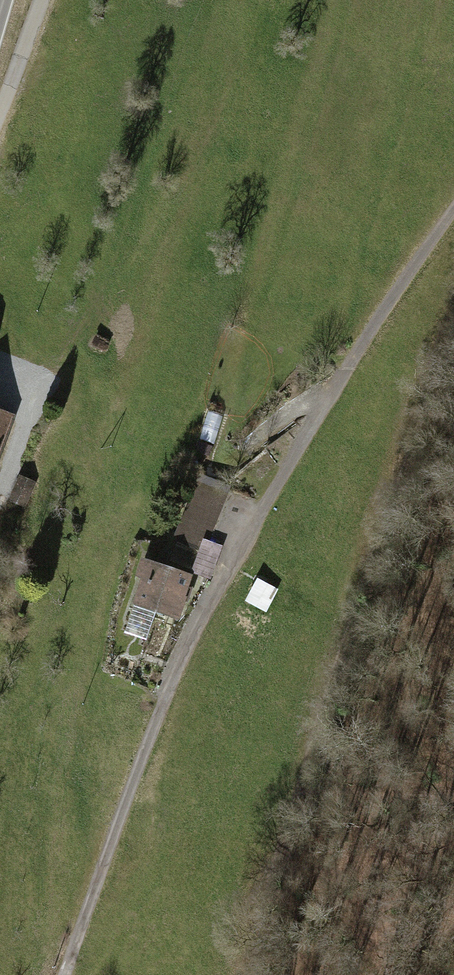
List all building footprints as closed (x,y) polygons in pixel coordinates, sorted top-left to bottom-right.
[(110,341),(98,335),(93,344),(105,350),(110,341)] [(12,419),(0,415),(0,451),(12,419)] [(32,483),(21,478),(12,499),(23,504),(32,483)] [(211,504),(199,498),(190,517),(189,516),(178,539),(192,545),(211,504)] [(205,543),(195,568),(213,575),(222,549),(205,543)] [(188,576),(151,564),(146,578),(144,577),(135,603),(177,617),(183,596),(181,596),(188,576)] [(258,576),(248,601),(270,610),(280,585),(258,576)]
